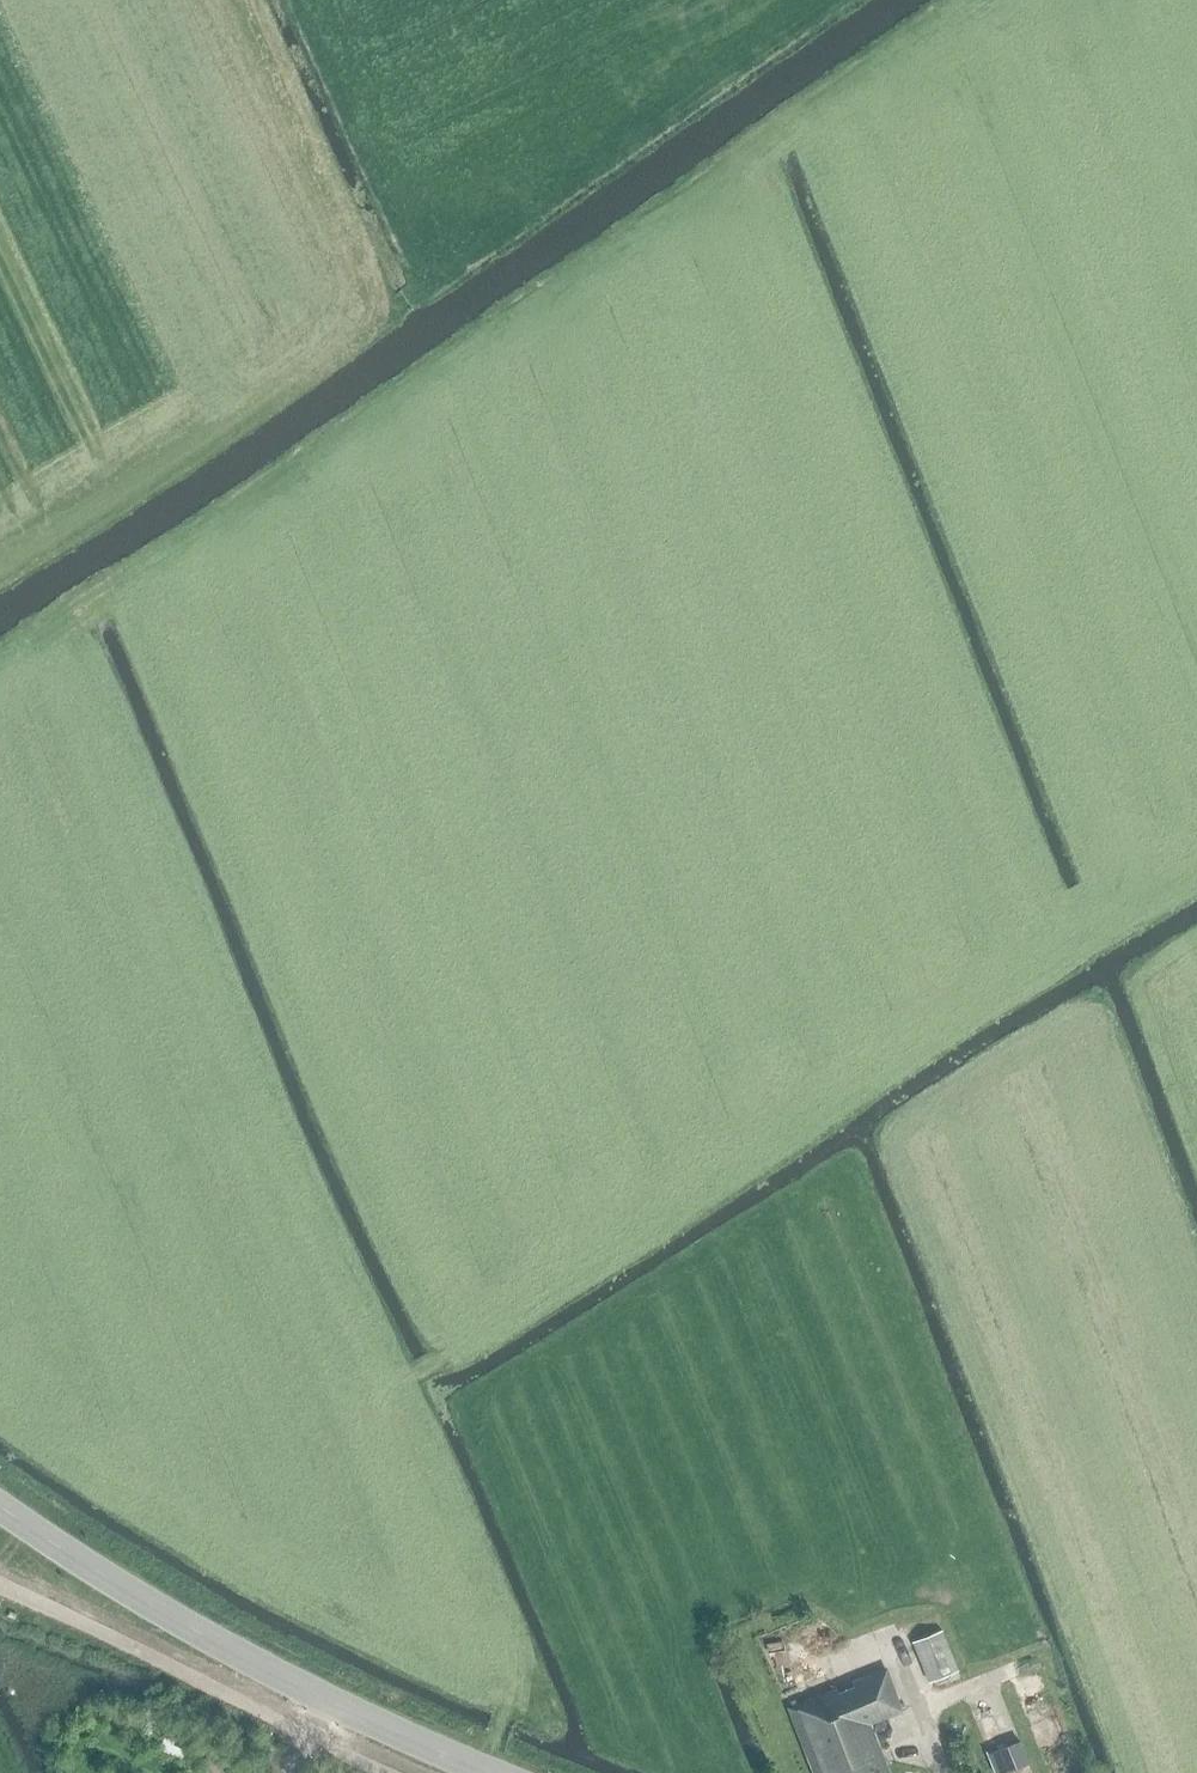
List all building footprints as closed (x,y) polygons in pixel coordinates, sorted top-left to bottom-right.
[(911,1641),(928,1683),(959,1670),(942,1629),(911,1641)] [(902,1710),(886,1670),(853,1683),(855,1687),(838,1693),(836,1689),(806,1701),(802,1691),(783,1699),(813,1772),(889,1772),(869,1724),(902,1710)] [(992,1741),(998,1767),(1018,1763),(1013,1737),(992,1741)] [(196,1744),(191,1754),(207,1763),(213,1753),(196,1744)]
